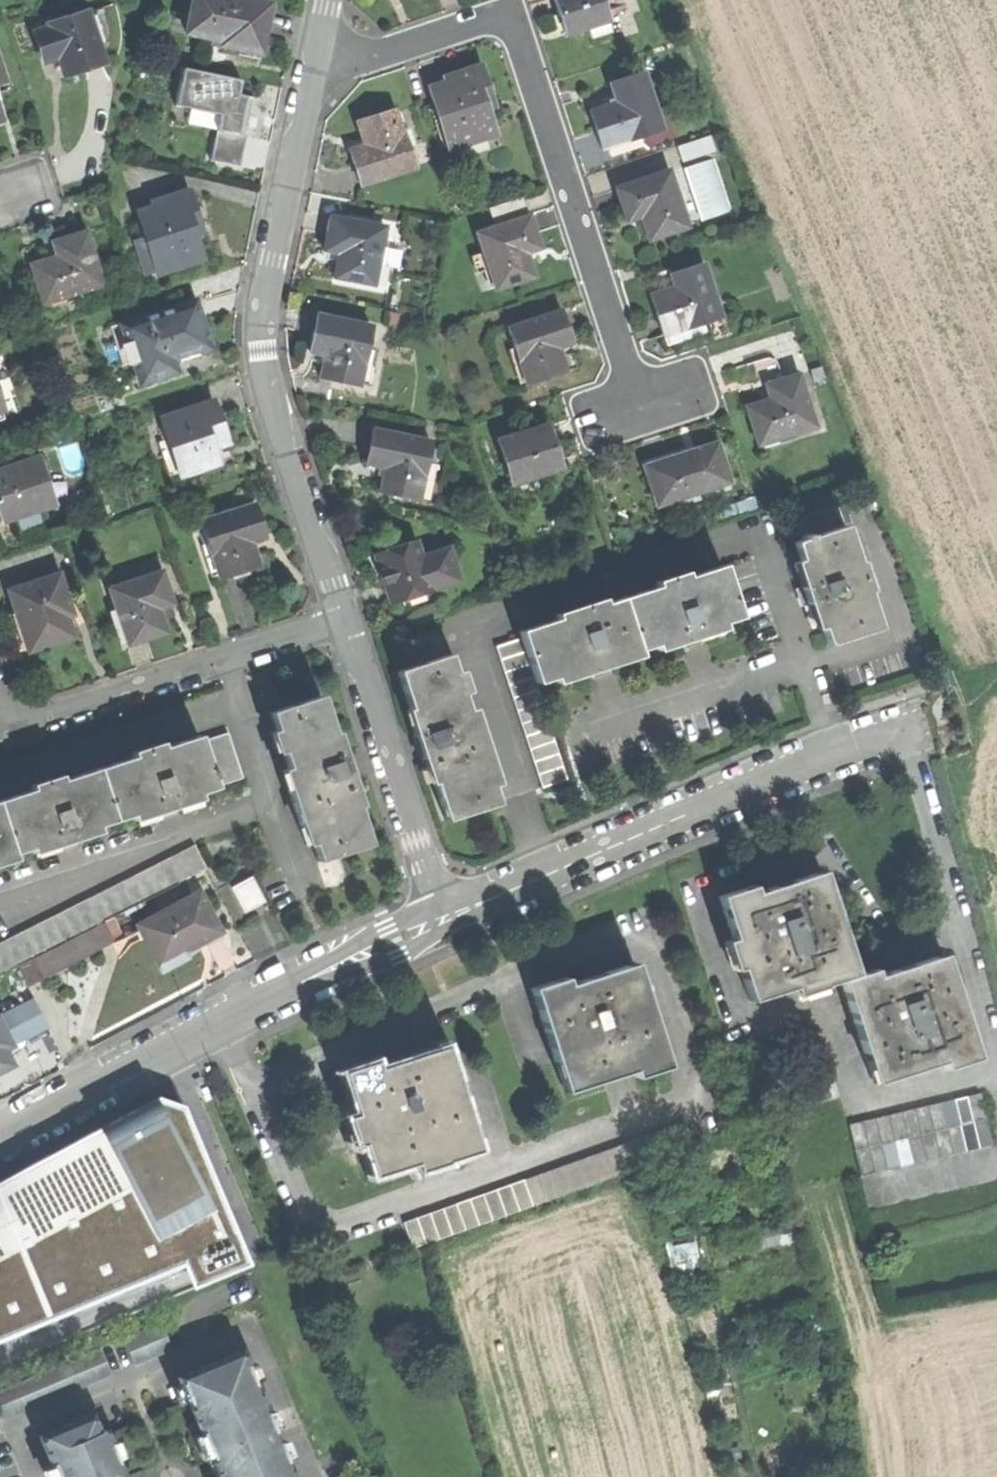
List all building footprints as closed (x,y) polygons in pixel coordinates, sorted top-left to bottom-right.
[(258,54),(262,30),(268,3),(251,0),(189,0),(183,33),(219,41),(218,46),(258,54)] [(562,34),(587,26),(591,38),(619,29),(613,9),(603,12),(599,0),(551,0),(558,20),(562,34)] [(33,32),(43,62),(57,57),(62,75),(80,69),(103,62),(87,11),(46,24),(47,27),(33,32)] [(446,147),(494,130),(485,103),(492,101),(485,82),(480,66),(442,78),(443,83),(426,89),(446,147)] [(210,160),(239,166),(246,131),(253,97),(237,94),(239,79),(181,68),(173,105),(219,114),(210,160)] [(595,134),(600,150),(661,130),(642,73),(609,84),(615,103),(588,112),(595,134)] [(358,185),(412,167),(395,111),(355,124),(362,147),(347,152),(351,165),(358,185)] [(682,164),(714,153),(708,136),(676,147),(682,164)] [(685,168),(702,222),(730,213),(713,159),(685,168)] [(667,171),(612,189),(616,200),(623,222),(638,217),(645,241),(686,227),(667,171)] [(154,272),(202,256),(193,230),(200,228),(193,207),(188,192),(151,204),(152,209),(135,215),(142,236),(146,234),(151,249),(147,251),(154,272)] [(489,207),(495,227),(529,216),(522,196),(489,207)] [(385,226),(328,216),(326,230),(322,250),(338,253),(333,279),(385,288),(388,267),(378,265),(385,226)] [(495,290),(534,277),(527,254),(540,250),(534,232),(529,216),(495,227),(476,233),(495,290)] [(27,265),(40,304),(101,283),(83,231),(48,243),(53,257),(38,262),(27,265)] [(661,326),(667,346),(722,328),(703,268),(662,281),(665,290),(651,295),(661,326)] [(201,323),(194,301),(110,328),(122,365),(133,361),(140,382),(175,370),(171,359),(209,347),(201,323)] [(509,328),(527,385),(566,373),(558,348),(572,344),(567,329),(561,311),(509,328)] [(371,326),(315,316),(312,333),(309,350),(323,353),(318,377),(358,385),(359,382),(370,384),(376,351),(367,350),(371,326)] [(752,426),(759,445),(816,426),(798,372),(764,383),(769,398),(746,406),(752,426)] [(178,474),(217,461),(211,445),(227,440),(220,420),(213,398),(159,416),(171,452),(161,455),(167,473),(177,470),(178,474)] [(498,440),(512,482),(559,467),(551,443),(545,425),(498,440)] [(430,439),(372,428),(369,446),(366,462),(384,466),(379,491),(419,498),(430,439)] [(644,467),(657,506),(728,482),(715,443),(676,456),(644,467)] [(54,502),(37,454),(0,466),(0,520),(54,502)] [(200,519),(219,577),(258,564),(250,540),(264,536),(259,519),(254,502),(200,519)] [(786,522),(793,543),(844,526),(837,505),(786,522)] [(793,543),(799,561),(793,563),(801,587),(807,585),(812,601),(805,604),(813,630),(821,627),(826,645),(878,628),(866,592),(870,590),(861,561),(856,562),(844,526),(793,543)] [(383,580),(390,602),(459,579),(448,547),(420,556),(414,539),(373,553),(383,580)] [(591,671),(589,666),(606,660),(608,666),(635,657),(633,651),(650,646),(652,650),(681,641),(680,636),(697,630),(699,635),(726,626),(724,621),(739,617),(722,566),(685,578),(684,573),(655,582),(657,587),(602,605),(601,600),(555,615),(556,620),(519,632),(521,638),(536,683),(558,676),(559,682),(591,671)] [(108,587),(127,644),(146,638),(165,631),(157,607),(172,602),(161,570),(108,587)] [(59,573),(8,589),(19,622),(28,651),(72,637),(66,616),(72,614),(59,573)] [(805,604),(812,601),(807,585),(801,587),(796,588),(799,597),(801,605),(805,604)] [(699,635),(697,630),(680,636),(681,641),(683,646),(700,641),(699,635)] [(567,780),(536,683),(521,638),(496,647),(542,788),(567,780)] [(447,654),(397,671),(416,726),(411,727),(417,744),(423,763),(427,762),(446,818),(496,801),(490,783),(465,708),(460,692),(453,673),(447,654)] [(608,666),(606,660),(589,666),(591,671),(592,676),(609,670),(608,666)] [(460,671),(453,673),(460,692),(466,690),(460,671)] [(317,860),(367,844),(348,786),(351,785),(345,765),(339,749),(336,750),(318,695),(268,711),(274,730),(267,733),(273,752),(281,749),(287,768),(280,771),(304,844),(311,842),(317,860)] [(470,706),(465,708),(490,783),(494,781),(488,763),(492,762),(480,726),(477,727),(470,706)] [(226,729),(198,738),(212,783),(240,774),(226,729)] [(11,849),(28,844),(54,836),(56,843),(57,846),(65,843),(72,841),(71,839),(68,830),(94,822),(127,811),(152,803),(154,811),(155,813),(164,810),(173,807),(172,805),(169,797),(194,789),(212,783),(198,738),(196,732),(157,744),(156,741),(129,750),(130,754),(60,777),(58,773),(27,783),(28,787),(0,796),(0,853),(11,849)] [(197,797),(194,789),(169,797),(172,805),(197,797)] [(130,818),(154,811),(152,803),(127,811),(130,818)] [(97,831),(94,822),(68,830),(71,839),(97,831)] [(31,851),(56,843),(54,836),(28,844),(31,851)] [(204,868),(193,845),(0,941),(0,971),(204,868)] [(11,849),(0,853),(0,862),(13,858),(11,849)] [(821,871),(811,874),(821,904),(830,901),(821,871)] [(836,980),(854,975),(830,901),(821,904),(811,874),(775,886),(754,893),(751,885),(718,895),(740,964),(735,965),(746,1000),(815,978),(818,986),(836,980)] [(246,911),(264,902),(252,879),(234,888),(246,911)] [(219,929),(199,890),(179,900),(159,911),(136,923),(157,962),(189,946),(219,929)] [(154,902),(159,911),(179,900),(174,891),(154,902)] [(104,925),(88,933),(97,950),(113,942),(104,925)] [(45,954),(54,971),(97,950),(88,933),(45,954)] [(940,953),(932,956),(941,984),(949,982),(940,953)] [(26,985),(54,971),(45,954),(18,968),(26,985)] [(872,969),(854,975),(836,980),(859,1054),(869,1051),(877,1077),(934,1058),(937,1068),(973,1057),(949,982),(941,984),(932,956),(899,967),(874,975),(872,969)] [(632,962),(622,966),(632,994),(642,990),(632,962)] [(527,990),(553,1063),(562,1060),(572,1089),(631,1069),(634,1078),(668,1066),(642,990),(632,994),(622,966),(588,977),(565,985),(563,978),(527,990)] [(5,1006),(9,1013),(24,1005),(21,998),(5,1006)] [(10,1066),(2,1050),(45,1028),(32,1001),(24,1005),(9,1013),(0,1018),(0,1072),(10,1066)] [(442,1045),(434,1047),(444,1076),(452,1074),(442,1045)] [(374,1060),(339,1072),(353,1115),(344,1118),(353,1145),(359,1143),(370,1176),(411,1162),(441,1152),(443,1160),(477,1148),(452,1074),(444,1076),(434,1047),(401,1059),(376,1067),(374,1060)] [(868,1080),(877,1077),(869,1051),(859,1054),(868,1080)] [(563,1093),(572,1089),(562,1060),(553,1063),(563,1093)] [(856,1151),(982,1117),(976,1091),(849,1126),(856,1151)] [(230,1253),(157,1102),(53,1156),(0,1184),(0,1346),(230,1253)] [(990,1144),(982,1117),(856,1151),(864,1179),(990,1144)] [(455,1202),(465,1228),(692,1149),(683,1122),(455,1202)] [(413,1170),(443,1160),(441,1152),(411,1162),(413,1170)] [(410,1248),(465,1228),(455,1202),(400,1221),(410,1248)] [(178,1377),(203,1437),(213,1460),(217,1459),(224,1476),(222,1476),(293,1476),(288,1466),(286,1467),(260,1408),(263,1407),(239,1351),(178,1377)] [(41,1436),(58,1476),(121,1476),(107,1445),(110,1444),(104,1429),(97,1432),(89,1415),(41,1436)]
